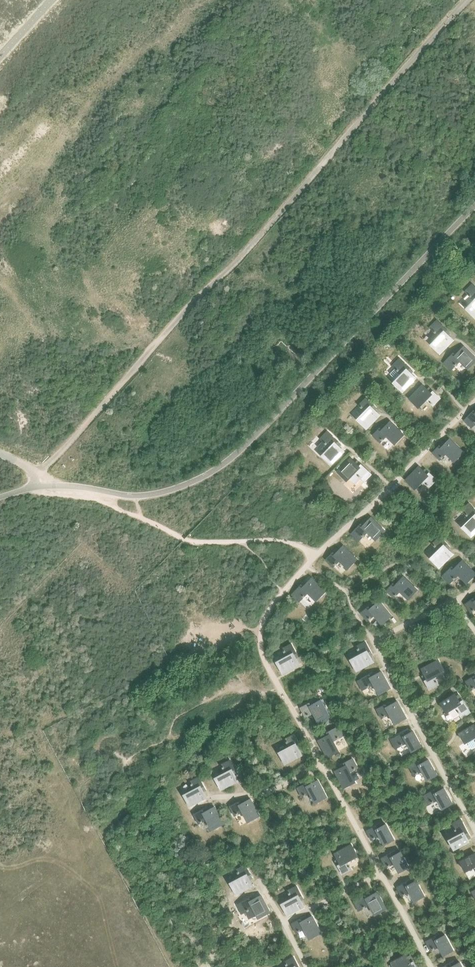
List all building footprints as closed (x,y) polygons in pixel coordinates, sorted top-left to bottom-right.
[(464,291),(474,301),(466,309),(474,318),(474,317),(474,287),(472,284),(464,291)] [(436,320),(429,328),(438,337),(430,345),(439,354),(453,340),(447,334),(449,332),(436,320)] [(443,363),(451,370),(453,367),(460,361),(468,369),(474,362),(474,358),(463,346),(457,352),(456,350),(446,360),(443,363)] [(394,368),(389,374),(396,380),(393,383),(402,392),(416,378),(410,372),(412,371),(402,361),(399,359),(392,366),(394,368)] [(440,398),(430,388),(428,390),(422,385),(409,399),(418,407),(426,399),(432,406),(440,398)] [(379,415),(374,409),(376,407),(366,398),(358,405),(365,412),(357,420),(366,429),(379,415)] [(464,420),(471,428),(474,424),(474,425),(474,409),(464,420)] [(404,435),(390,421),(384,427),(382,425),(372,435),(380,442),(386,436),(395,444),(404,435)] [(322,442),(317,447),(324,453),(321,456),(330,465),(344,451),(338,446),(340,444),(330,434),(327,431),(319,439),(322,442)] [(463,452),(449,439),(444,444),(442,443),(432,452),(439,460),(446,453),(454,462),(463,452)] [(350,458),(337,472),(346,481),(349,478),(355,484),(360,479),(363,482),(371,474),(368,471),(358,462),(356,463),(350,458)] [(436,480),(426,470),(424,472),(419,466),(405,480),(414,489),(422,481),(428,487),(436,480)] [(461,510),(464,513),(470,520),(462,528),(471,537),(474,533),(474,510),(471,506),(468,503),(461,510)] [(353,531),(351,534),(358,541),(361,538),(367,532),(376,540),(385,531),(371,517),(365,523),(363,521),(353,531)] [(453,554),(447,548),(449,547),(439,537),(432,544),(438,551),(430,559),(439,568),(453,554)] [(357,559),(343,546),(337,551),(335,550),(326,559),(333,567),(339,560),(348,568),(357,559)] [(441,577),(449,584),(458,575),(466,583),(474,575),(474,574),(462,560),(456,566),(454,564),(441,577)] [(417,590),(403,576),(397,582),(395,580),(386,591),(393,598),(400,591),(408,599),(417,590)] [(304,582),(291,594),(299,602),(308,593),(316,601),(325,592),(311,578),(306,584),(304,582)] [(465,604),(471,613),(474,610),(474,597),(465,604)] [(391,616),(379,601),(373,606),(371,604),(360,613),(367,621),(374,615),(381,624),(391,616)] [(373,662),(369,655),(372,654),(365,642),(356,647),(360,655),(350,660),(356,671),(373,662)] [(299,664),(295,657),(298,656),(291,644),(282,649),(286,657),(276,662),(282,674),(299,664)] [(434,676),(444,671),(438,660),(421,669),(425,676),(422,677),(429,689),(438,684),(434,676)] [(360,679),(357,681),(362,690),(365,688),(373,684),(379,694),(390,688),(381,671),(374,675),(373,673),(360,679)] [(465,681),(471,690),(474,687),(474,675),(465,681)] [(455,694),(440,703),(446,712),(448,711),(453,718),(459,714),(459,715),(461,718),(470,712),(468,709),(460,696),(457,698),(455,694)] [(330,717),(321,700),(314,703),(312,701),(300,708),(305,717),(313,713),(318,723),(330,717)] [(406,718),(397,701),(390,705),(388,702),(376,709),(381,718),(389,714),(395,724),(406,718)] [(459,733),(464,743),(467,741),(471,749),(474,747),(474,727),(474,724),(459,733)] [(325,736),(318,740),(327,757),(338,751),(333,741),(341,737),(344,735),(339,726),(336,728),(323,734),(325,736)] [(394,738),(390,740),(395,749),(399,747),(407,742),(412,751),(421,746),(413,731),(409,733),(407,730),(394,738)] [(302,755),(298,748),(300,747),(294,735),(285,739),(289,747),(278,753),(284,764),(302,755)] [(355,782),(349,772),(357,768),(352,758),(340,765),(341,767),(334,771),(343,788),(355,782)] [(436,775),(428,759),(424,762),(423,759),(409,766),(414,775),(422,771),(427,780),(436,775)] [(238,781),(234,774),(236,772),(230,760),(221,765),(225,773),(214,778),(220,790),(238,781)] [(206,797),(203,790),(205,789),(199,777),(189,782),(193,790),(183,795),(189,806),(206,797)] [(326,797),(317,780),(310,784),(309,781),(297,788),(302,797),(310,793),(315,803),(326,797)] [(424,795),(421,797),(426,806),(430,804),(438,800),(443,808),(452,803),(444,788),(440,790),(438,787),(424,795)] [(259,816),(250,799),(243,802),(242,800),(229,806),(234,816),(242,812),(248,822),(259,816)] [(223,824),(214,807),(207,810),(206,808),(193,814),(198,824),(206,819),(212,830),(223,824)] [(457,835),(448,840),(453,850),(469,842),(467,838),(469,836),(460,819),(451,824),(457,835)] [(394,839),(385,824),(381,826),(380,823),(366,831),(371,840),(379,836),(384,844),(394,839)] [(347,861),(357,856),(351,844),(334,854),(338,861),(335,862),(342,874),(351,869),(347,861)] [(408,867),(400,852),(396,854),(395,851),(381,858),(386,868),(394,863),(399,872),(408,867)] [(474,853),(460,861),(465,871),(474,866),(474,869),(474,853)] [(253,885),(249,878),(251,877),(245,865),(236,870),(240,878),(230,883),(235,895),(253,885)] [(424,896),(416,881),(412,883),(410,880),(397,887),(401,896),(410,892),(414,901),(424,896)] [(304,907),(300,899),(303,898),(296,886),(287,891),(291,899),(281,904),(287,916),(304,907)] [(356,900),(353,902),(358,911),(369,905),(375,915),(386,909),(377,892),(370,896),(368,893),(356,900)] [(252,896),(237,905),(241,914),(253,908),(258,918),(270,912),(261,895),(254,899),(252,896)] [(321,933),(312,916),(305,919),(303,917),(291,923),(296,933),(304,929),(309,939),(321,933)] [(453,950),(445,935),(441,937),(439,934),(426,941),(430,951),(439,946),(443,955),(453,950)] [(411,957),(408,958),(406,954),(391,962),(393,966),(416,966),(411,957)] [(293,957),(284,962),(287,966),(299,966),(293,957)]
